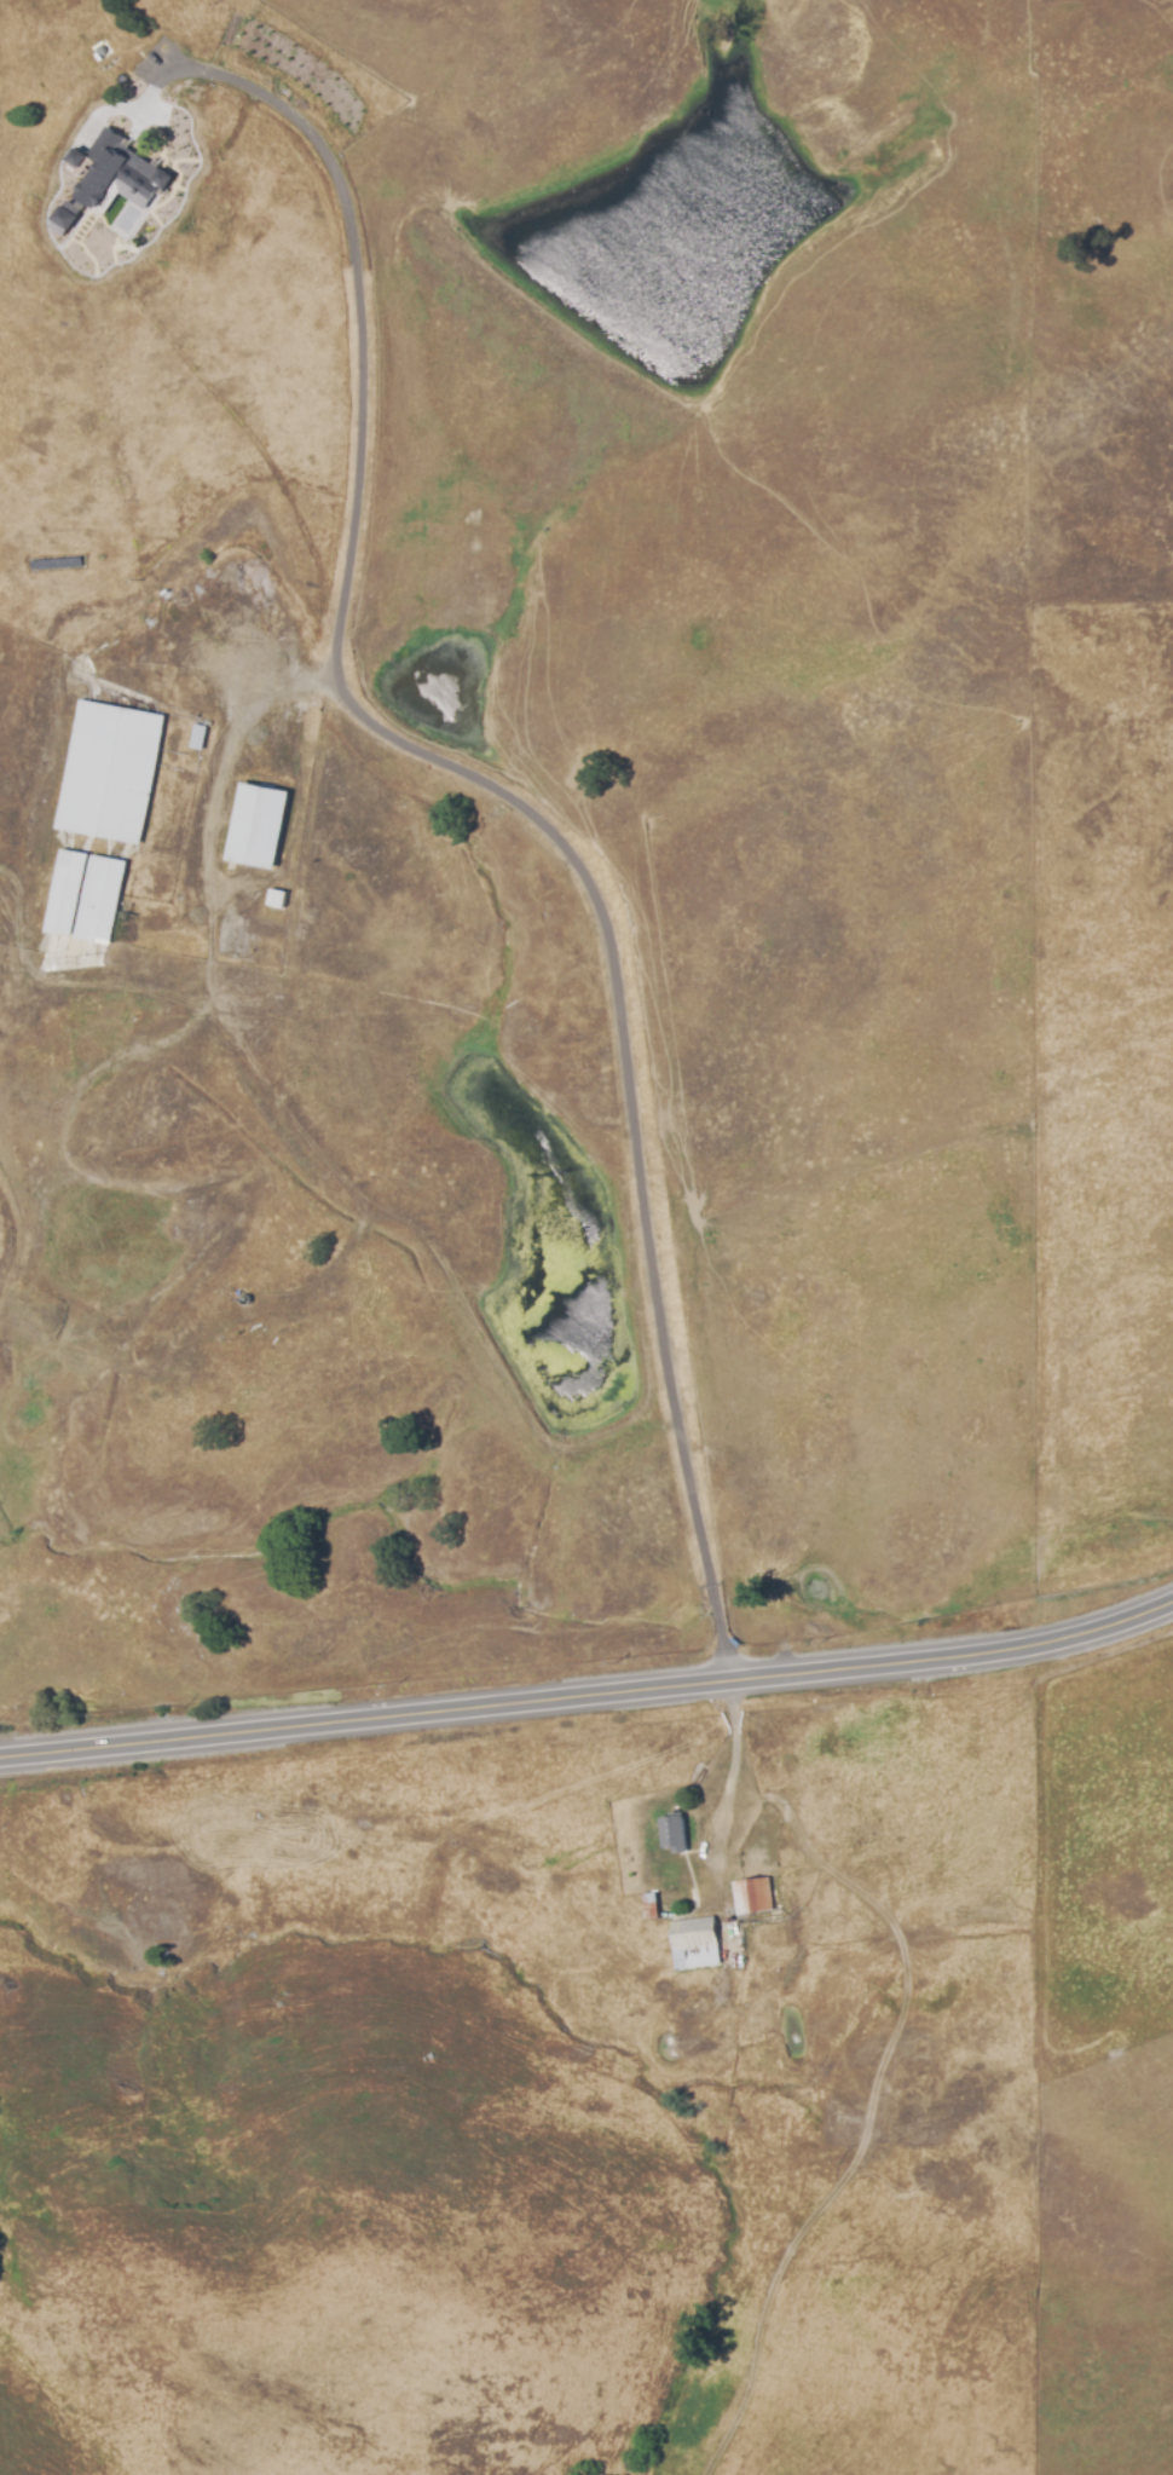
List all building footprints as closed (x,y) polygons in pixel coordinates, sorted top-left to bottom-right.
[(129,229),(109,214),(105,220),(91,210),(94,204),(85,198),(97,180),(94,179),(98,173),(81,161),(92,144),(123,166),(109,188),(120,195),(125,188),(132,194),(133,191),(139,195),(138,197),(146,203),(129,229)] [(65,171),(79,177),(89,152),(75,146),(65,171)] [(49,225),(66,236),(84,210),(68,199),(49,225)] [(138,844),(54,827),(79,699),(162,716),(138,844)] [(196,723),(209,726),(206,750),(192,748),(196,723)] [(275,869),(227,859),(242,783),(290,792),(275,869)] [(110,944),(46,931),(60,848),(126,860),(110,944)] [(284,907),(270,905),(272,889),(288,892),(284,907)] [(243,1306),(239,1297),(249,1293),(253,1302),(243,1306)] [(661,1819),(686,1817),(689,1854),(676,1856),(676,1851),(664,1851),(661,1819)] [(734,1883),(770,1877),(776,1912),(740,1919),(734,1883)] [(692,1890),(701,1888),(703,1909),(693,1909),(692,1890)] [(647,1896),(660,1896),(660,1912),(647,1912),(647,1896)] [(674,1923),(717,1917),(723,1963),(680,1969),(674,1923)]
